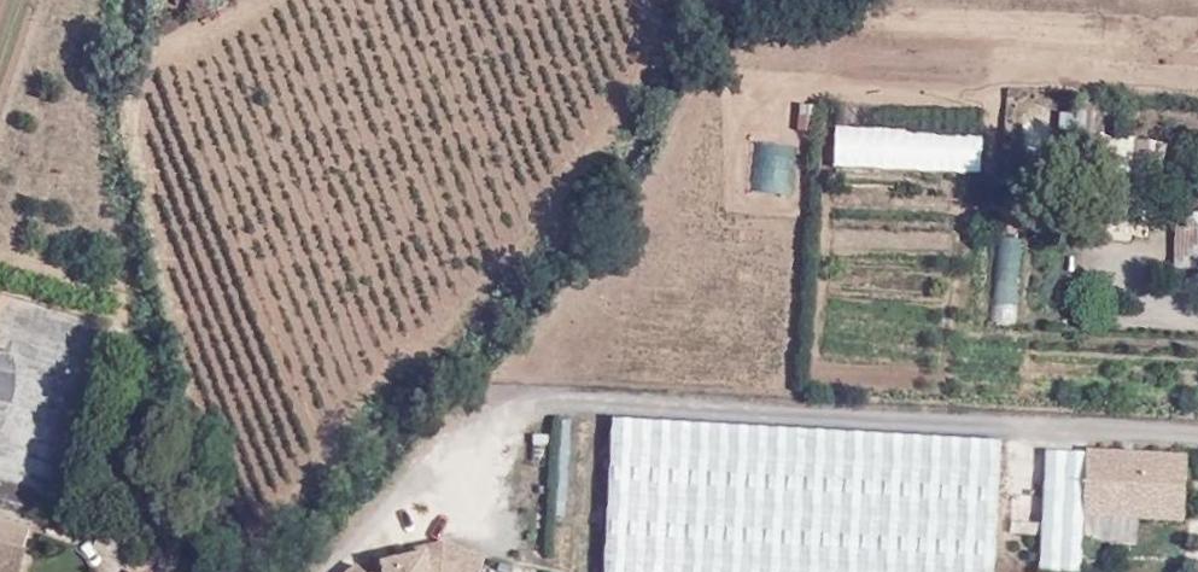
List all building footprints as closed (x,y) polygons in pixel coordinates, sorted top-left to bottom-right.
[(840,167),(881,167),(881,158),(875,158),(875,130),(840,130),(840,167)] [(980,171),(979,133),(882,135),(883,173),(980,171)] [(1156,182),(1162,146),(1112,138),(1106,174),(1156,182)] [(790,191),(790,143),(749,143),(749,191),(790,191)] [(1186,213),(1186,253),(1197,253),(1197,213),(1186,213)] [(991,237),(990,308),(1015,308),(1016,237),(991,237)] [(997,437),(606,424),(601,571),(993,571),(997,437)] [(1136,543),(1136,521),(1183,522),(1185,453),(1042,449),(1038,571),(1079,571),(1080,541),(1136,543)] [(483,571),(445,533),(421,557),(408,543),(380,571),(482,571),(483,571)]
